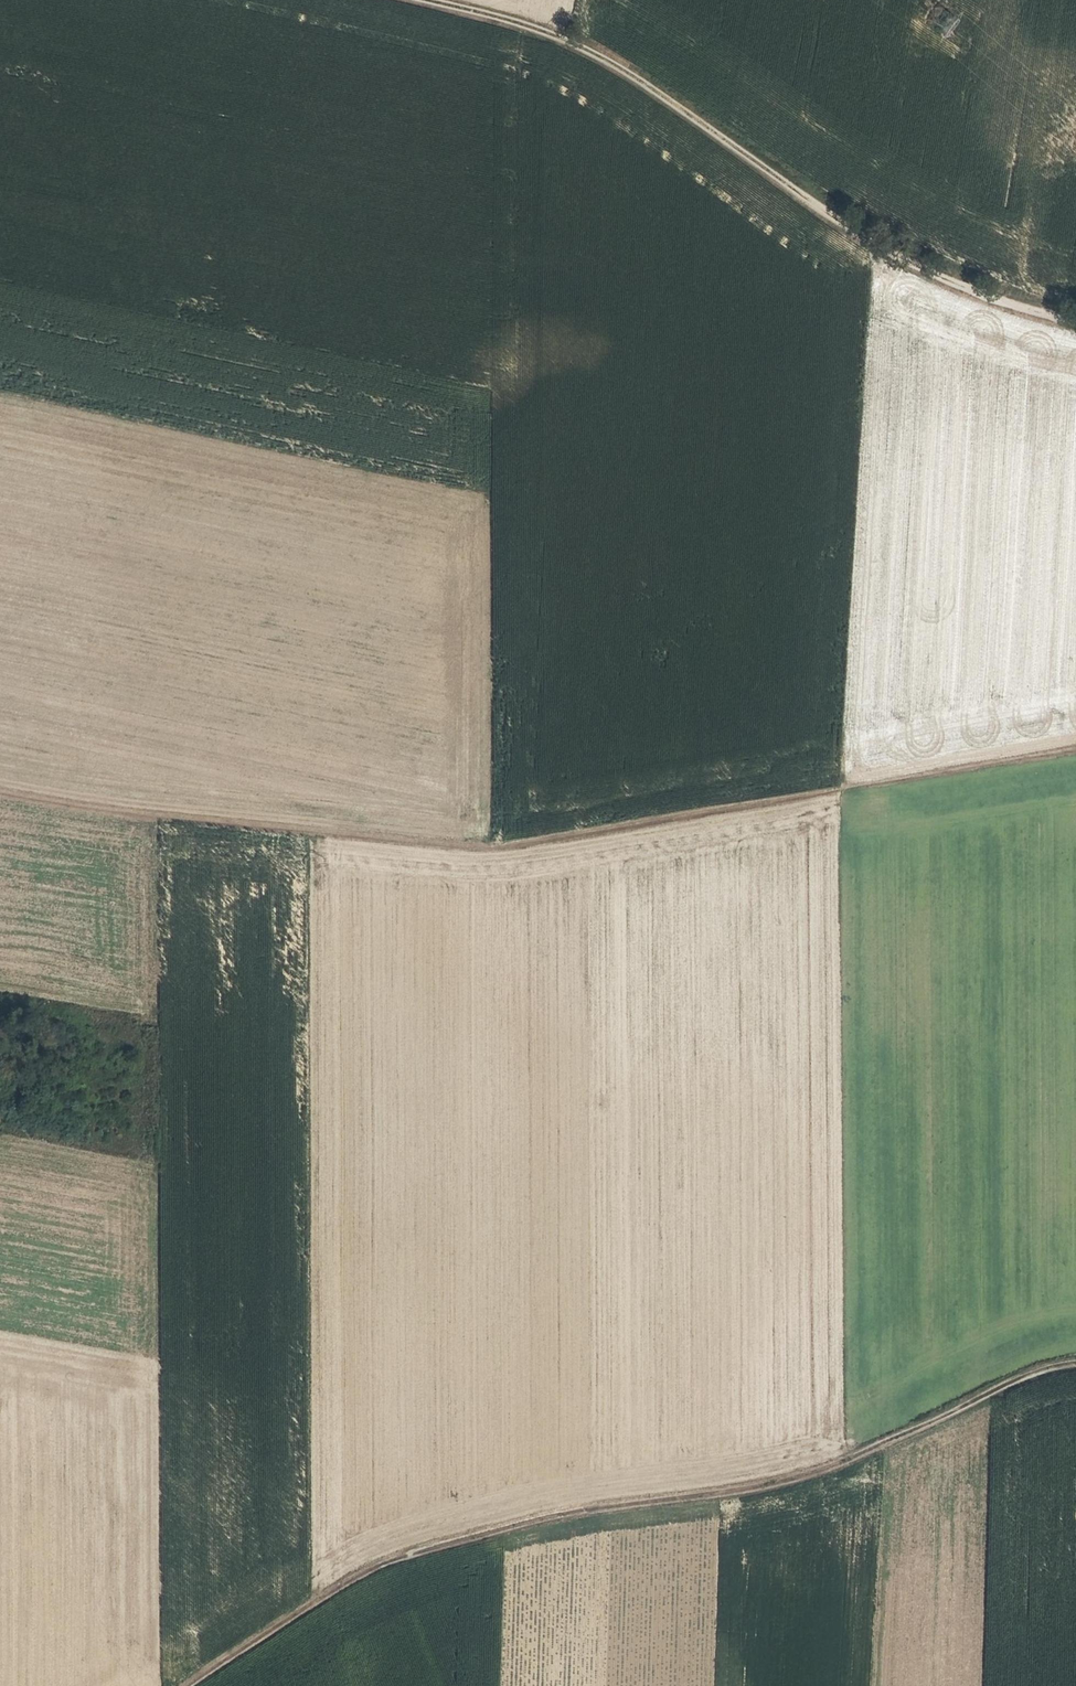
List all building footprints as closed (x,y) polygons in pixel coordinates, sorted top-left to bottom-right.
[(939,24),(948,13),(941,8),(933,19),(939,24)]
